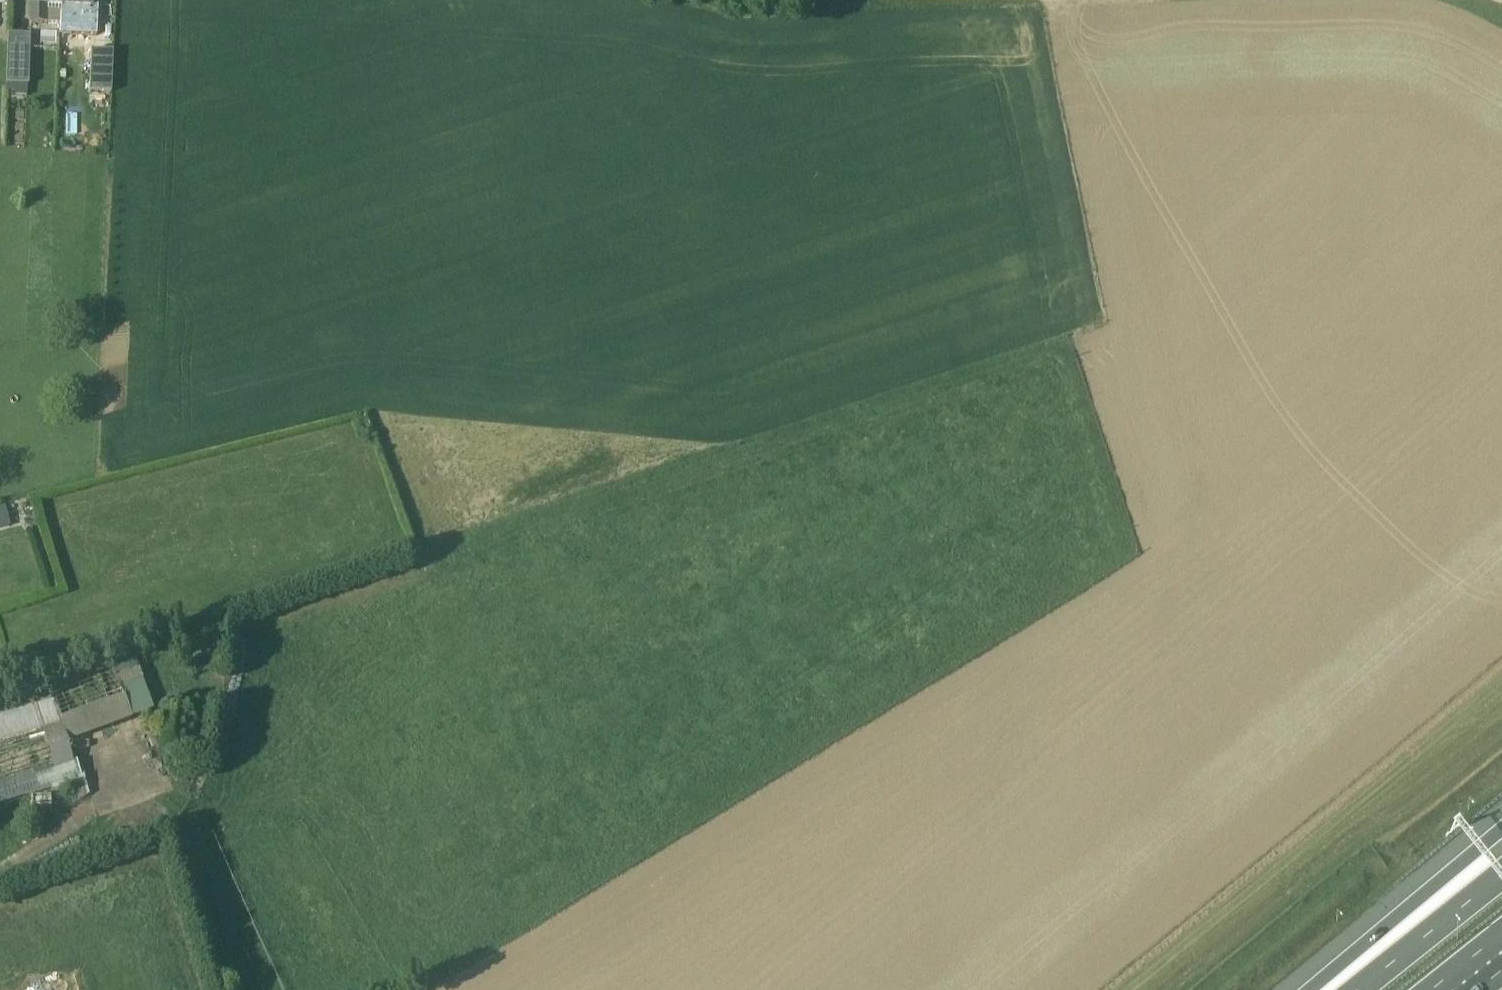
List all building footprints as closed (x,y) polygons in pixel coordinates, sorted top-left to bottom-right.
[(61,0),(32,0),(31,24),(45,25),(46,7),(61,8),(61,0)] [(61,8),(76,8),(76,25),(90,25),(91,0),(61,0),(61,8)] [(30,35),(8,34),(6,84),(28,85),(30,35)] [(112,52),(91,51),(89,93),(110,93),(112,52)] [(81,141),(87,125),(74,121),(69,137),(81,141)] [(5,505),(0,507),(0,528),(10,525),(5,505)] [(60,787),(61,791),(80,785),(68,744),(132,720),(132,719),(153,711),(139,669),(175,655),(169,640),(109,662),(0,698),(0,805),(60,787)]
